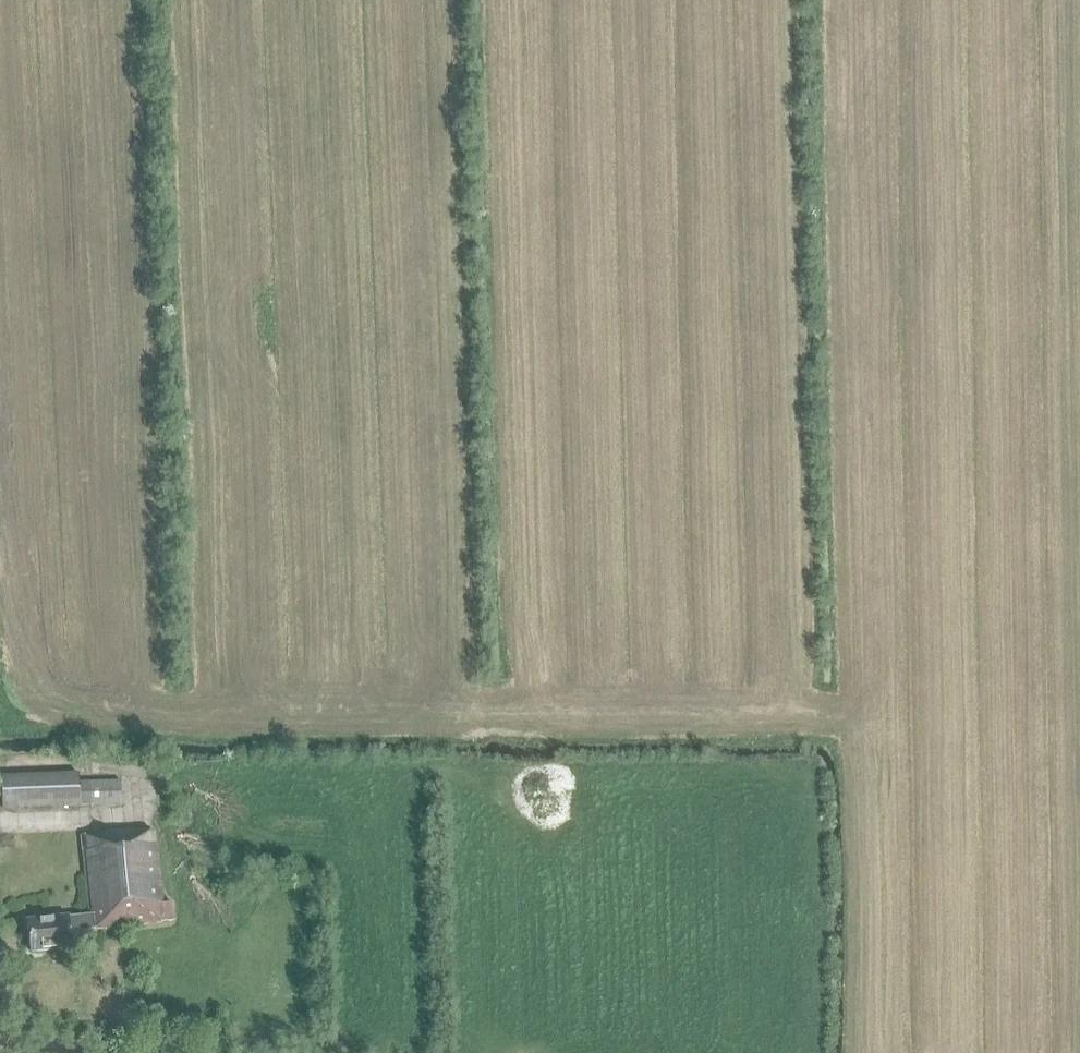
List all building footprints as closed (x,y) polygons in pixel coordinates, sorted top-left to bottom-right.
[(1,776),(2,809),(80,807),(80,805),(120,804),(120,781),(77,782),(77,774),(1,776)] [(66,930),(171,920),(169,901),(158,902),(151,830),(132,832),(132,828),(76,833),(85,916),(64,918),(64,916),(26,919),(29,951),(67,947),(66,930)]
